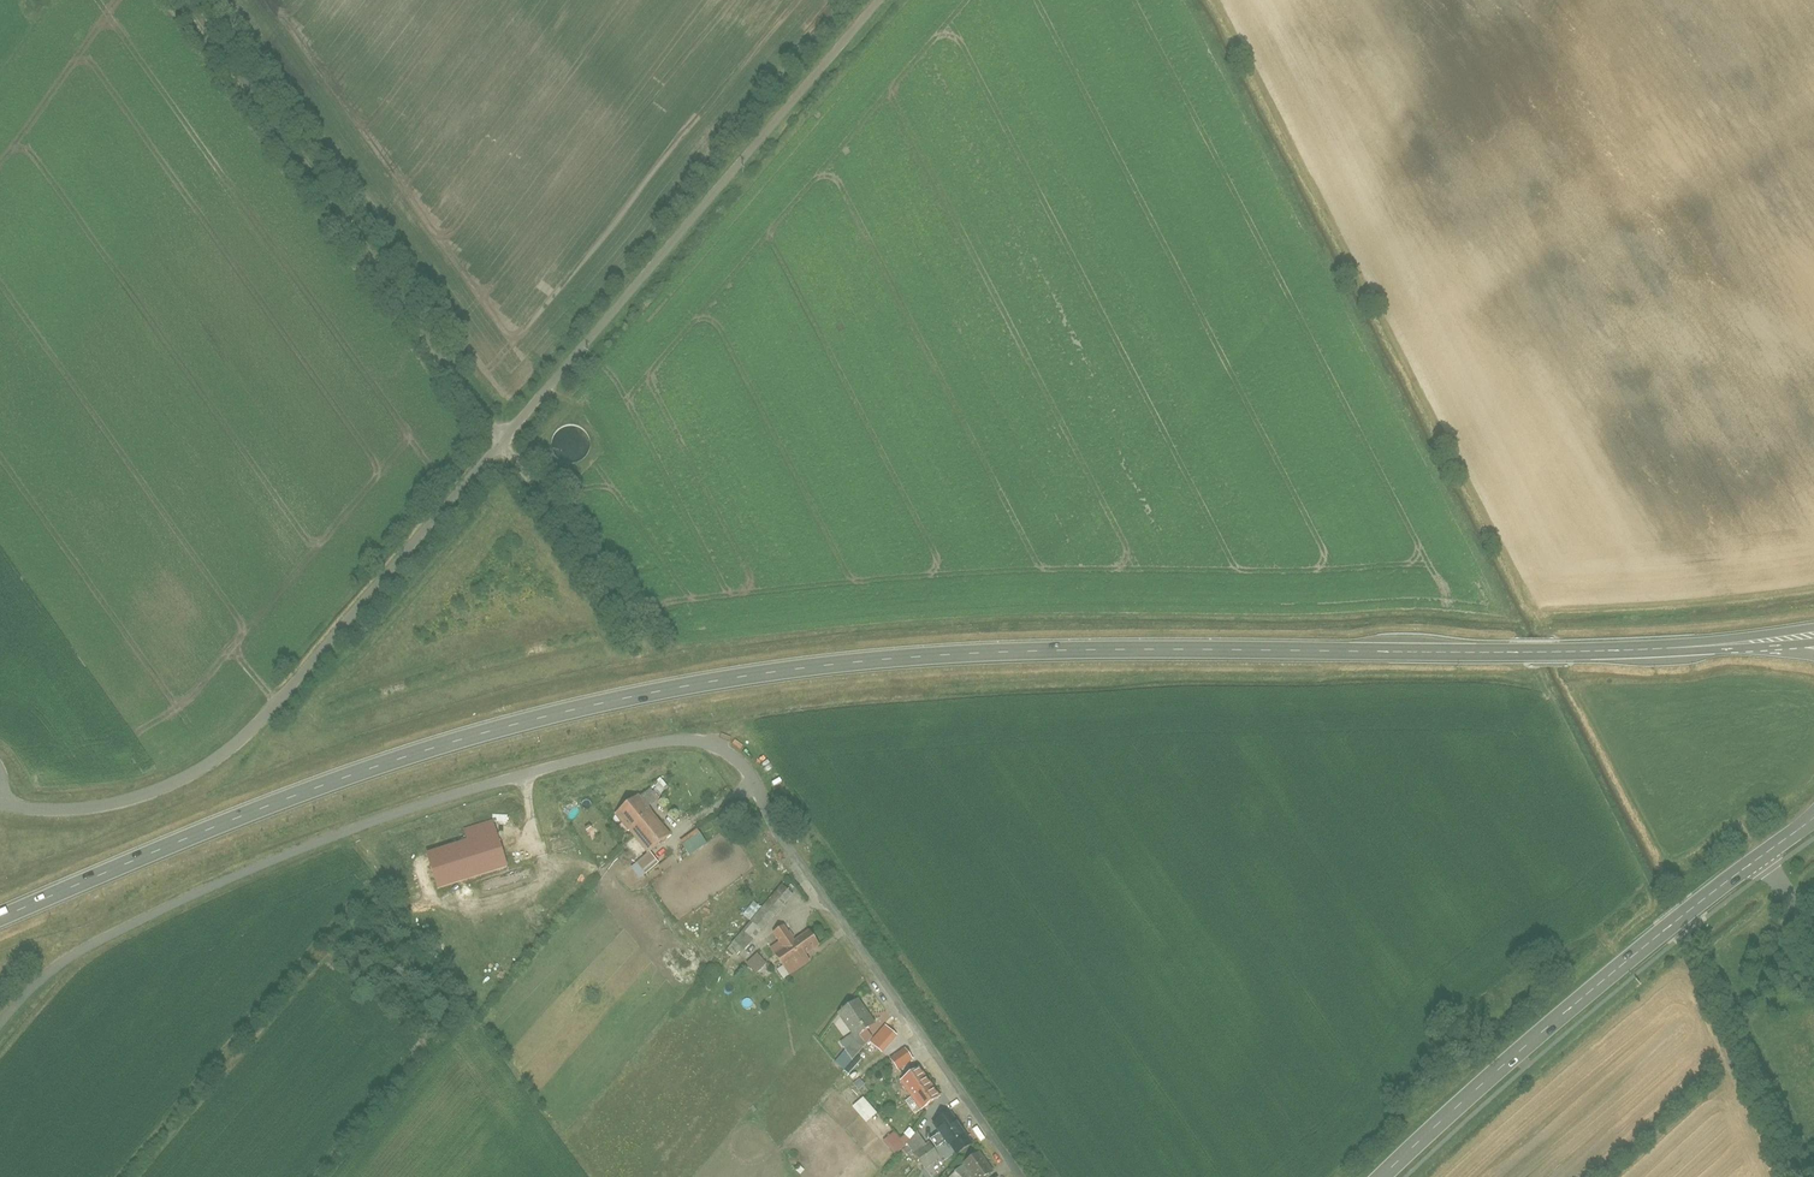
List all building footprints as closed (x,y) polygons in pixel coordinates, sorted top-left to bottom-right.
[(663,796),(672,788),(663,778),(654,786),(663,796)] [(639,796),(615,815),(646,853),(670,834),(639,796)] [(702,829),(683,841),(692,856),(711,844),(702,829)] [(758,953),(753,949),(797,892),(784,882),(732,949),(750,964),(758,953)] [(551,899),(542,910),(547,915),(557,903),(551,899)] [(746,915),(751,919),(758,911),(753,907),(746,915)] [(806,956),(820,947),(809,931),(795,940),(785,925),(773,933),(779,942),(771,947),(791,976),(811,962),(806,956)] [(750,965),(759,974),(770,963),(760,954),(750,965)] [(876,1023),(860,999),(839,1013),(855,1037),(876,1023)] [(894,1059),(903,1071),(918,1060),(909,1048),(894,1059)] [(940,1097),(921,1068),(902,1081),(921,1110),(940,1097)] [(855,1107),(869,1124),(880,1114),(866,1098),(855,1107)] [(956,1156),(973,1143),(951,1112),(933,1124),(956,1156)] [(897,1131),(886,1142),(898,1155),(919,1135),(913,1129),(904,1138),(897,1131)] [(994,1172),(980,1152),(963,1164),(972,1176),(987,1176),(994,1172)]
